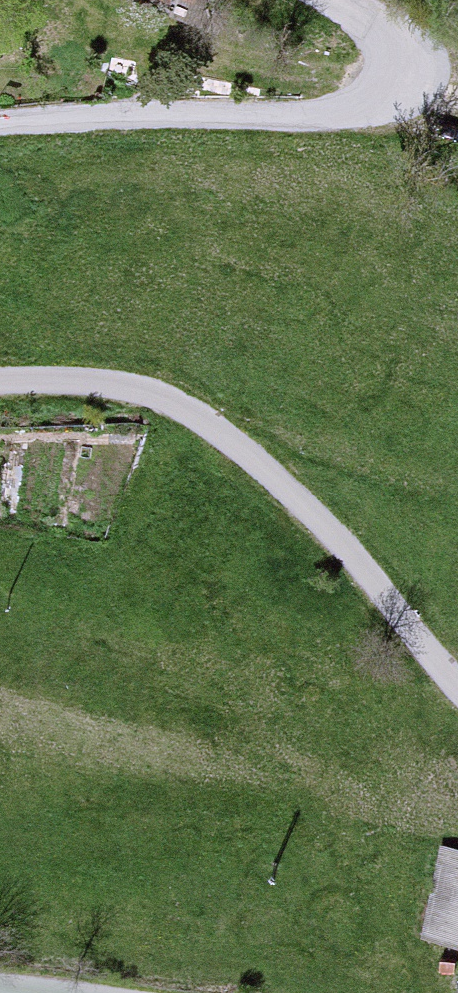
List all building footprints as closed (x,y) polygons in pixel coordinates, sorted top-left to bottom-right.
[(448,855),(433,934),(457,939),(457,857),(448,855)]
